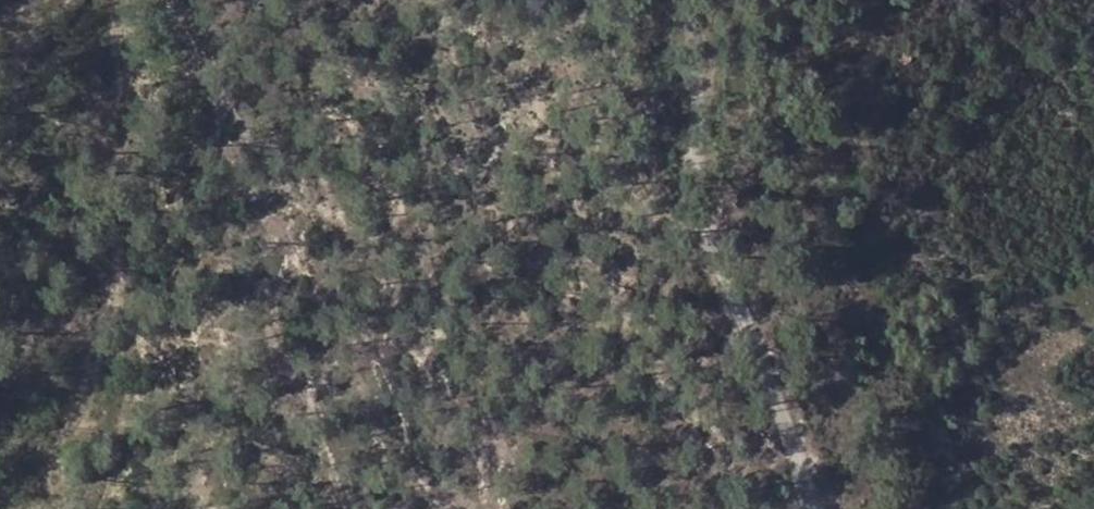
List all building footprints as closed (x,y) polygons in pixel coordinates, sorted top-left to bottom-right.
[(905,63),(908,63),(911,62),(914,60),(916,57),(916,52),(914,49),(911,47),(907,47),(903,48),(900,50),(899,54),(899,58),(902,61),(905,63)]
